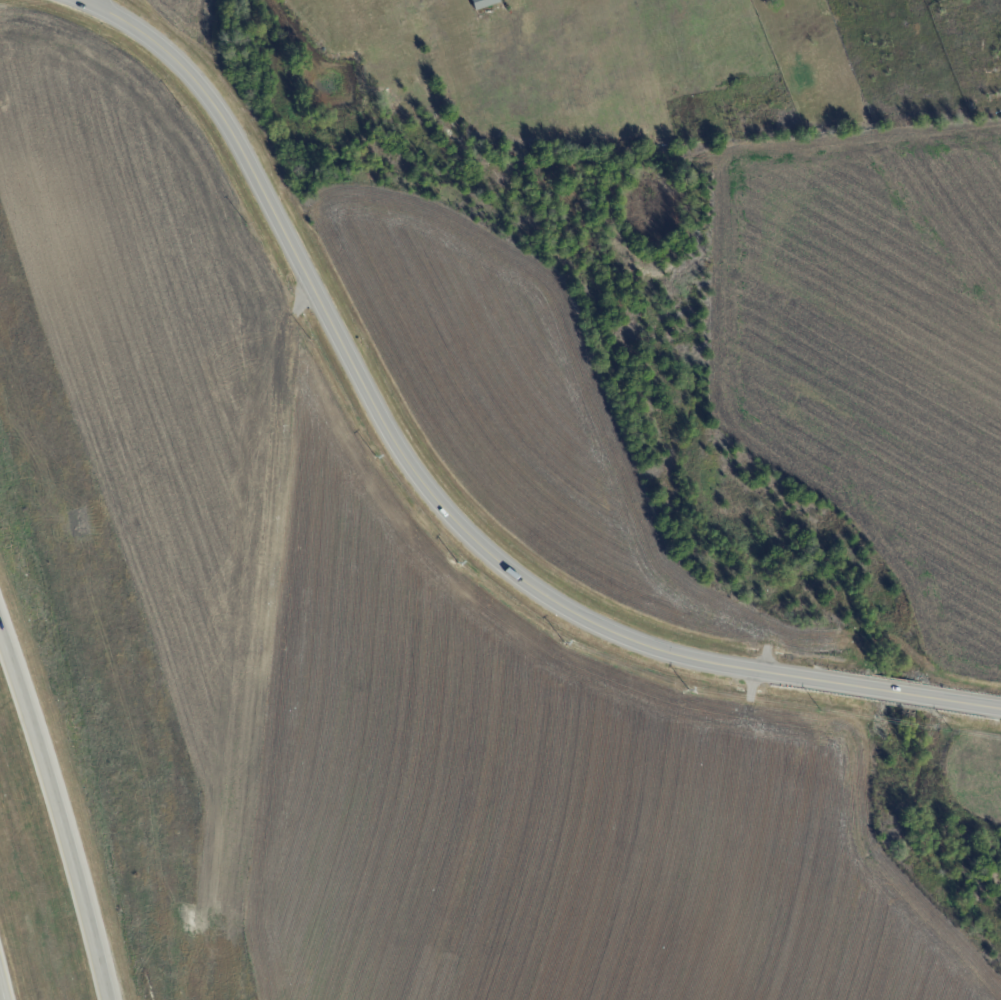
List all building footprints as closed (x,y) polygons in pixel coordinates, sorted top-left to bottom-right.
[(499,2),(498,0),(471,0),(474,10),(499,2)]
